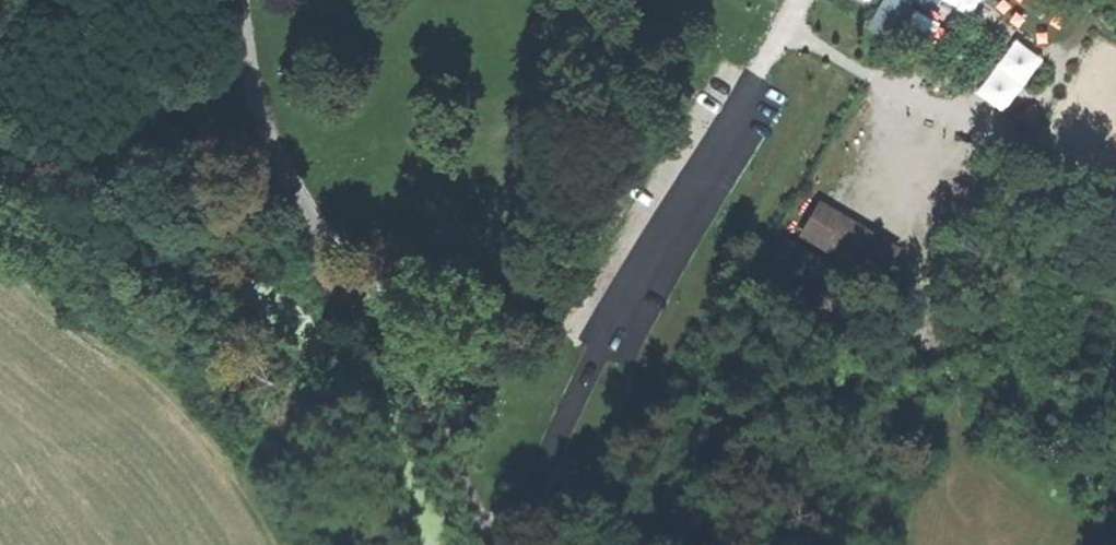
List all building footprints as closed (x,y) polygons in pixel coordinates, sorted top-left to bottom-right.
[(866,28),(890,42),(914,0),(932,11),(939,0),(883,0),(866,28)] [(1017,38),(981,94),(1010,112),(1046,56),(1017,38)] [(899,244),(818,201),(799,237),(880,280),(899,244)]
